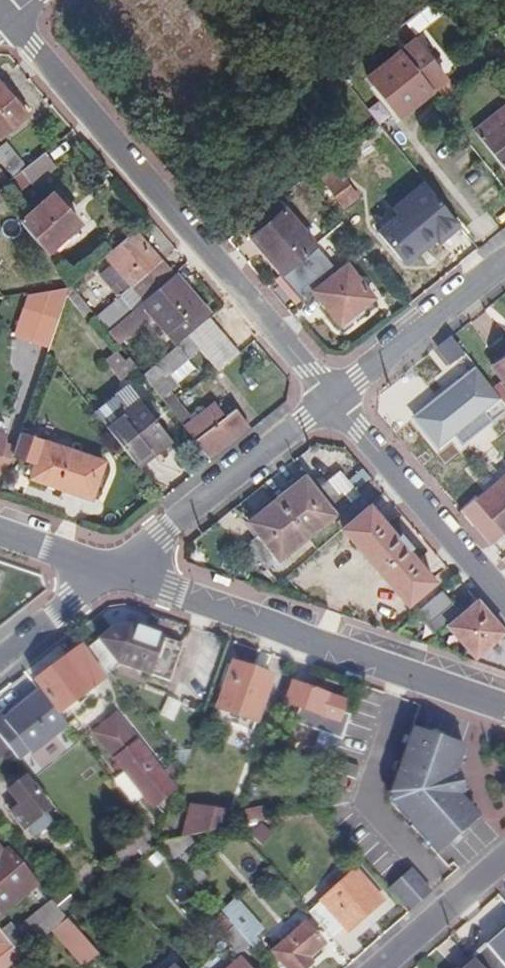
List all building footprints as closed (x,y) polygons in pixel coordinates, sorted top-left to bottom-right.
[(409,21),(418,33),(431,23),(429,20),(442,11),(434,1),(409,21)] [(400,51),(369,76),(400,116),(431,93),(400,51)] [(22,102),(0,73),(0,119),(22,102)] [(478,130),(504,164),(504,109),(478,130)] [(27,162),(9,139),(0,147),(0,154),(14,172),(27,162)] [(55,164),(44,150),(21,167),(32,181),(55,164)] [(10,176),(0,164),(0,183),(10,176)] [(4,194),(6,196),(18,187),(10,176),(0,183),(0,189),(4,194)] [(343,176),(326,188),(343,210),(359,198),(343,176)] [(438,197),(456,220),(468,209),(452,187),(438,197)] [(26,221),(51,252),(83,227),(57,195),(26,221)] [(245,226),(282,270),(283,269),(287,269),(316,245),(277,201),(245,226)] [(433,203),(385,240),(403,261),(449,224),(433,203)] [(161,256),(135,227),(108,251),(114,258),(100,270),(112,283),(118,278),(126,288),(134,281),(161,256)] [(282,270),(294,283),(328,258),(316,245),(287,269),(283,269),(282,270)] [(176,272),(161,256),(134,281),(148,297),(170,278),(176,272)] [(294,283),(306,297),(316,289),(339,270),(328,258),(294,283)] [(376,297),(349,263),(339,270),(316,289),(343,324),(376,297)] [(189,286),(177,271),(176,272),(170,278),(182,292),(189,286)] [(182,292),(170,278),(148,297),(146,299),(157,311),(179,336),(209,308),(189,286),(182,292)] [(95,308),(73,280),(70,291),(87,313),(95,308)] [(99,315),(112,329),(132,311),(120,297),(99,315)] [(157,311),(146,299),(132,311),(112,329),(122,341),(157,311)] [(19,329),(37,335),(47,307),(28,300),(19,329)] [(63,312),(47,307),(37,335),(53,340),(63,312)] [(145,371),(209,453),(249,423),(237,408),(227,415),(216,402),(196,417),(172,386),(178,381),(168,371),(196,347),(213,366),(236,347),(207,315),(145,371)] [(468,355),(452,335),(437,347),(443,353),(429,366),(438,378),(468,355)] [(478,368),(420,414),(432,428),(462,404),(475,419),(472,421),(484,434),(504,417),(504,402),(478,368)] [(160,439),(165,445),(176,436),(145,396),(131,408),(120,394),(101,409),(139,456),(160,439)] [(19,442),(17,449),(41,458),(35,473),(93,494),(105,458),(23,430),(19,442)] [(11,466),(17,449),(19,442),(5,438),(0,453),(0,462),(11,466)] [(139,456),(144,463),(165,445),(160,439),(139,456)] [(502,472),(504,476),(477,498),(504,530),(504,469),(502,472)] [(305,478),(275,501),(307,540),(336,517),(340,522),(334,527),(338,531),(367,506),(340,474),(317,490),(305,478)] [(307,540),(275,501),(246,523),(257,539),(244,549),(265,574),(307,540)] [(434,582),(367,506),(338,531),(405,607),(434,582)] [(461,656),(504,671),(504,632),(477,600),(462,613),(442,589),(416,612),(437,635),(448,625),(465,646),(461,656)] [(87,646),(106,669),(115,662),(169,680),(181,645),(127,625),(109,628),(87,646)] [(103,675),(78,645),(35,679),(59,710),(103,675)] [(256,722),(272,678),(234,666),(219,709),(256,722)] [(341,740),(350,716),(341,713),(345,704),(291,685),(284,703),(312,713),(307,729),(341,740)] [(71,730),(41,693),(9,718),(7,716),(0,721),(0,736),(10,749),(20,762),(29,754),(34,760),(71,730)] [(165,698),(158,716),(172,721),(179,703),(165,698)] [(173,790),(114,715),(93,731),(154,806),(173,790)] [(453,776),(462,747),(410,729),(388,792),(389,804),(434,855),(476,819),(457,795),(449,786),(453,776)] [(0,736),(0,757),(10,749),(0,736)] [(334,761),(330,773),(354,781),(358,769),(334,761)] [(459,775),(453,776),(449,786),(457,795),(463,794),(459,775)] [(51,810),(25,779),(10,793),(22,807),(5,821),(19,837),(51,810)] [(233,828),(240,808),(192,805),(189,838),(233,828)] [(258,805),(240,808),(242,821),(260,818),(258,805)] [(177,840),(159,843),(170,855),(189,838),(177,840)] [(266,857),(276,852),(271,841),(261,846),(266,857)] [(171,858),(193,883),(201,876),(180,851),(171,858)] [(33,876),(28,870),(19,877),(0,853),(0,902),(33,876)] [(409,911),(431,891),(410,867),(387,887),(409,911)] [(352,869),(306,910),(330,937),(343,925),(347,930),(381,901),(352,869)] [(52,900),(63,914),(75,904),(64,890),(52,900)] [(214,906),(223,916),(232,907),(224,897),(214,906)] [(53,932),(68,919),(63,914),(52,900),(15,931),(10,924),(1,931),(22,957),(53,932)] [(234,928),(244,940),(258,928),(236,904),(232,907),(223,916),(234,928)] [(97,919),(90,910),(83,915),(90,925),(97,919)] [(68,919),(53,932),(82,967),(83,967),(98,956),(68,919)] [(303,924),(271,953),(284,967),(307,967),(310,966),(305,960),(321,945),(303,924)] [(244,940),(234,928),(223,938),(237,954),(248,944),(244,940)] [(472,957),(481,967),(504,967),(504,928),(472,957)] [(22,957),(1,931),(0,929),(0,967),(8,967),(22,957)] [(53,950),(45,941),(32,953),(39,961),(53,950)] [(229,967),(253,967),(243,956),(229,967)] [(471,956),(457,967),(481,967),(472,957),(471,956)]
